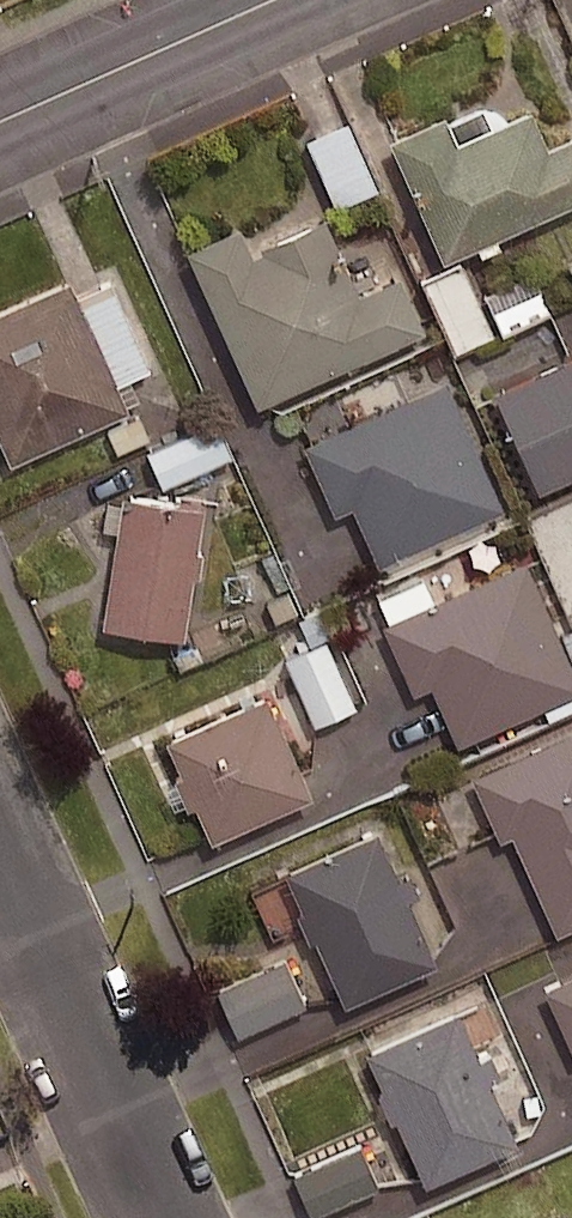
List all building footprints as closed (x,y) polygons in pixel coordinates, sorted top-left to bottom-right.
[(379,130),(434,251),(571,189),(571,125),(571,123),(537,138),(520,100),(446,134),(434,106),(379,130)] [(375,184),(348,118),(308,134),(335,201),(375,184)] [(228,218),(178,241),(247,393),(412,319),(388,267),(348,285),(313,207),(249,235),(251,241),(241,246),(228,218)] [(463,260),(423,279),(455,347),(495,329),(463,260)] [(0,298),(0,452),(1,455),(118,403),(59,272),(0,298)] [(485,294),(501,329),(549,307),(533,272),(485,294)] [(485,383),(530,482),(571,463),(571,344),(485,383)] [(496,502),(437,373),(294,437),(326,508),(344,500),(370,558),(496,502)] [(231,451),(216,418),(149,447),(164,481),(231,451)] [(194,498),(111,486),(92,618),(175,630),(194,498)] [(526,532),(571,630),(571,511),(526,532)] [(376,618),(407,686),(423,679),(450,739),(571,684),(571,676),(517,554),(376,618)] [(355,701),(324,634),(284,652),(316,720),(355,701)] [(301,787),(255,686),(156,731),(171,765),(163,769),(177,799),(185,796),(201,832),(301,787)] [(463,769),(492,832),(504,826),(549,925),(571,914),(571,720),(463,769)] [(367,822),(274,864),(335,997),(428,954),(367,822)] [(304,1002),(286,958),(221,985),(240,1029),(304,1002)] [(536,982),(568,1052),(571,1050),(571,966),(536,982)] [(448,1002),(356,1044),(417,1176),(508,1135),(448,1002)] [(378,1182),(361,1143),(294,1173),(311,1212),(378,1182)] [(556,1205),(526,1217),(562,1217),(556,1205)]
